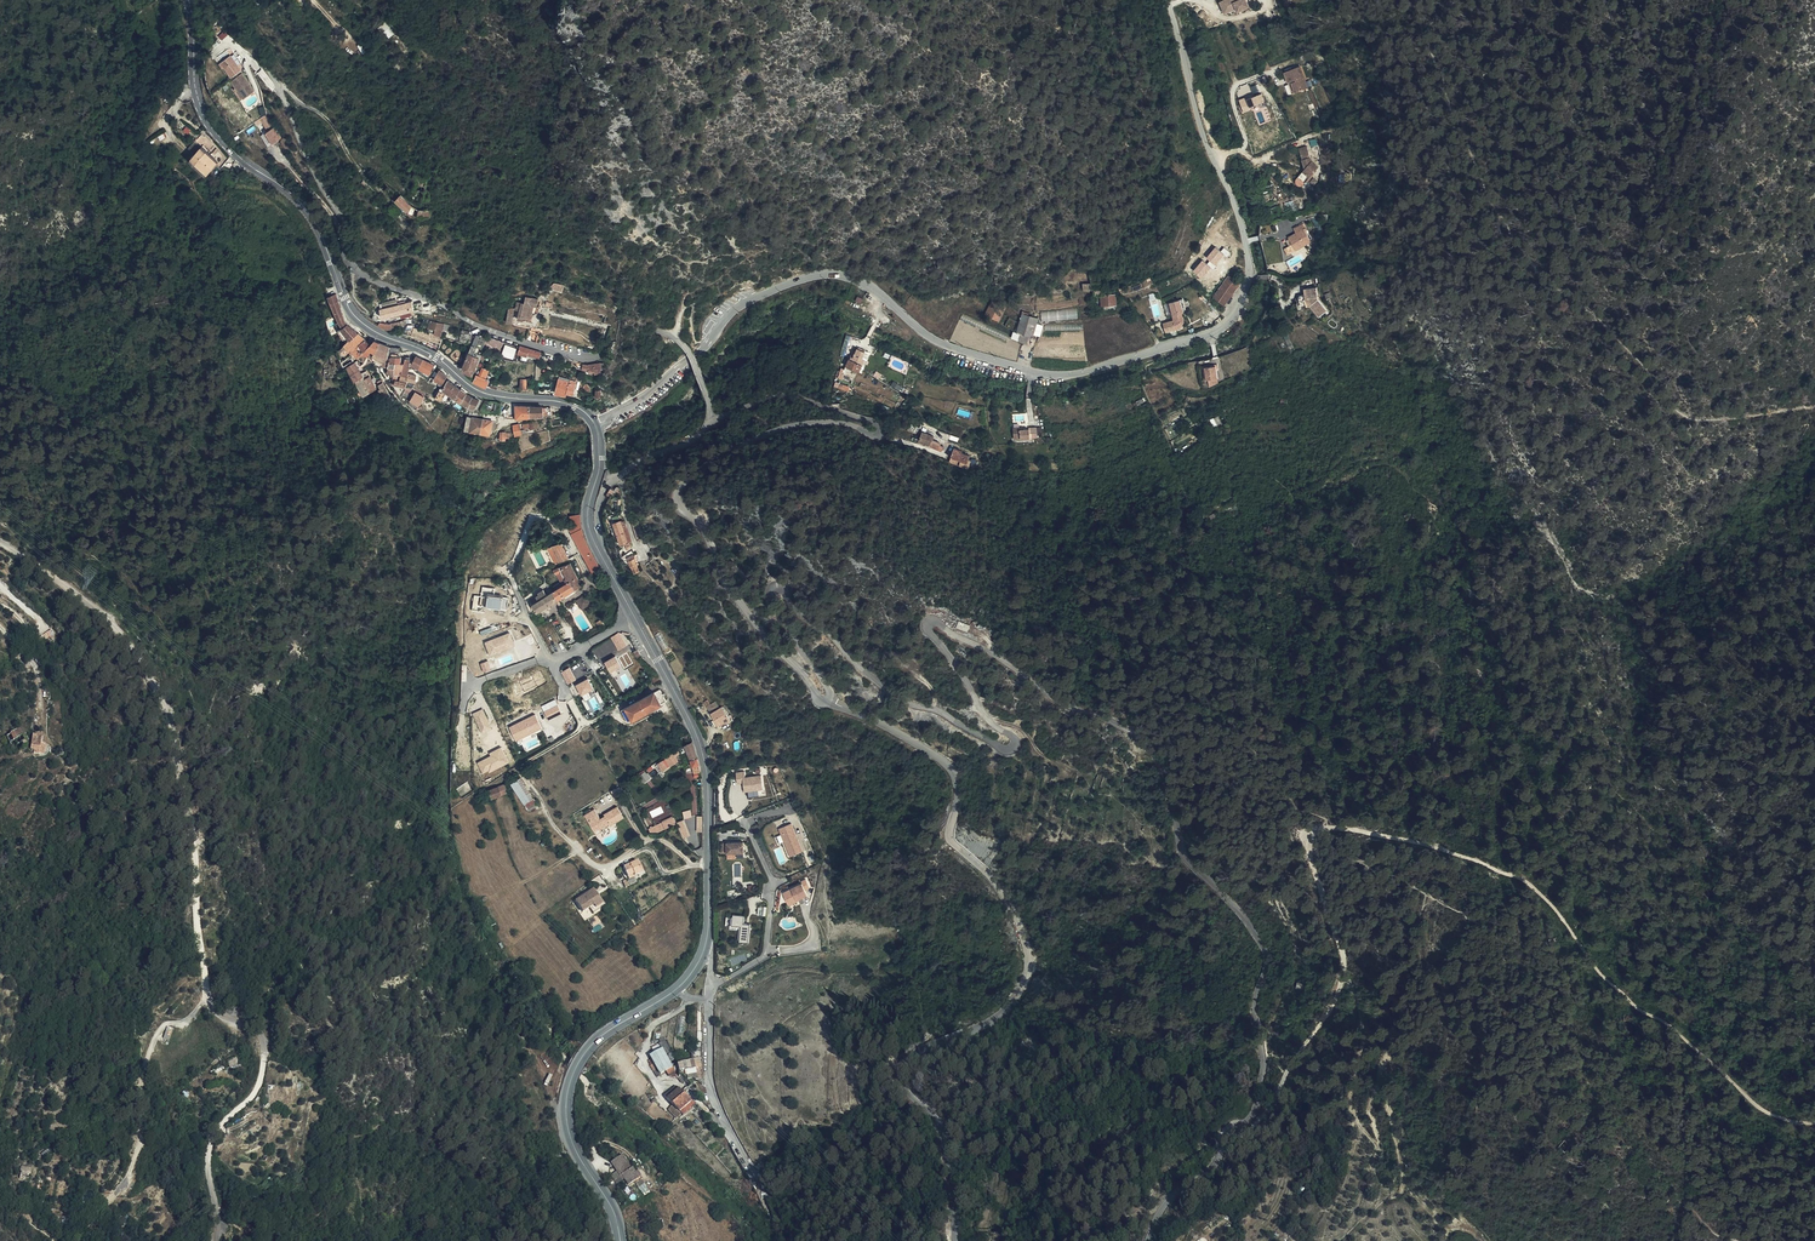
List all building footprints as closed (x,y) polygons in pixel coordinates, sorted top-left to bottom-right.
[(1225,0),(1221,2),(1226,13),(1230,11),(1225,0)] [(1247,0),(1225,0),(1230,11),(1237,8),(1240,7),(1242,10),(1250,7),(1247,0)] [(381,25),(390,36),(396,30),(387,20),(381,25)] [(231,45),(221,52),(225,57),(231,67),(241,60),(231,45)] [(236,77),(239,81),(244,89),(253,82),(240,64),(232,71),(236,77)] [(1295,79),(1289,81),(1293,91),(1306,85),(1298,64),(1282,69),(1285,80),(1294,77),(1295,79)] [(1244,111),(1253,109),(1252,106),(1266,102),(1263,92),(1240,99),(1244,111)] [(266,130),(272,143),(281,138),(276,126),(266,130)] [(265,132),(262,134),(268,145),(272,143),(265,132)] [(217,154),(201,138),(191,149),(207,164),(217,154)] [(1303,185),(1318,169),(1320,167),(1312,161),(1308,147),(1300,148),(1305,170),(1296,178),(1297,183),(1299,185),(1303,185)] [(425,189),(428,190),(429,183),(424,182),(414,180),(411,185),(415,186),(414,188),(425,192),(425,189)] [(409,195),(401,187),(396,192),(402,199),(413,207),(416,201),(409,195)] [(1270,191),(1263,193),(1267,202),(1273,200),(1270,191)] [(429,218),(431,210),(420,208),(418,216),(429,218)] [(1296,221),(1298,227),(1299,229),(1296,231),(1295,228),(1290,231),(1297,245),(1312,238),(1305,223),(1307,223),(1305,218),(1296,221)] [(1213,297),(1224,304),(1235,289),(1240,282),(1230,274),(1213,297)] [(1104,280),(1093,279),(1084,279),(1084,286),(1093,287),(1093,293),(1099,294),(1098,288),(1105,287),(1104,280)] [(563,291),(566,285),(555,282),(551,284),(551,287),(563,291)] [(1306,288),(1307,296),(1310,301),(1317,313),(1325,308),(1317,295),(1316,288),(1306,288)] [(1235,289),(1224,304),(1230,309),(1239,293),(1235,289)] [(336,291),(327,294),(341,325),(348,320),(336,291)] [(1117,308),(1113,291),(1108,292),(1099,294),(1102,310),(1117,308)] [(399,297),(400,306),(414,303),(414,302),(422,301),(422,296),(413,297),(412,294),(407,295),(407,294),(398,296),(399,297)] [(390,299),(392,308),(400,306),(399,297),(396,298),(390,299)] [(537,300),(525,297),(524,302),(522,301),(521,303),(517,302),(515,310),(519,311),(517,319),(522,321),(523,320),(529,321),(531,313),(536,314),(538,303),(537,302),(537,300)] [(1006,304),(992,297),(986,310),(1000,317),(1006,304)] [(382,310),(392,308),(390,299),(381,301),(382,310)] [(1174,315),(1175,319),(1164,322),(1167,332),(1187,326),(1183,313),(1185,312),(1181,299),(1171,302),(1175,315),(1174,315)] [(400,306),(392,308),(394,315),(396,315),(400,313),(402,313),(400,306)] [(1078,318),(1078,308),(1041,310),(1042,321),(1078,318)] [(1037,319),(1038,313),(1022,309),(1021,318),(1018,327),(1021,328),(1026,329),(1033,331),(1034,328),(1039,330),(1042,320),(1037,319)] [(1016,327),(1019,320),(1021,318),(1010,313),(1005,321),(1016,327)] [(357,331),(348,320),(341,325),(341,326),(346,332),(346,333),(350,337),(357,331)] [(437,330),(436,334),(441,336),(443,328),(450,329),(450,326),(430,322),(429,328),(437,330)] [(346,332),(341,326),(335,330),(340,337),(342,336),(341,335),(346,332)] [(460,335),(467,336),(470,328),(462,326),(460,335)] [(430,340),(440,343),(442,337),(413,328),(412,331),(431,338),(430,340)] [(475,329),(472,337),(477,339),(482,341),(485,332),(475,329)] [(363,337),(357,331),(350,337),(343,343),(344,344),(350,349),(363,337)] [(1017,358),(1020,341),(992,336),(991,338),(987,337),(986,341),(981,340),(982,336),(980,336),(977,351),(1017,358)] [(368,343),(363,337),(350,349),(351,349),(356,355),(362,350),(366,353),(370,347),(371,346),(368,343)] [(851,347),(850,350),(852,351),(861,357),(863,352),(861,351),(864,342),(857,338),(853,347),(851,347)] [(378,341),(376,346),(387,350),(387,349),(398,350),(397,346),(395,345),(387,345),(378,341)] [(861,357),(863,359),(865,354),(867,351),(870,344),(867,343),(863,352),(861,357)] [(346,354),(351,349),(350,349),(344,344),(339,347),(346,354)] [(502,354),(514,358),(517,347),(505,344),(502,354)] [(469,345),(466,352),(477,356),(477,355),(480,349),(474,347),(472,346),(469,345)] [(543,351),(522,345),(520,353),(527,355),(527,354),(530,354),(534,355),(541,357),(543,351)] [(850,350),(849,349),(846,358),(855,362),(856,360),(860,362),(861,357),(852,351),(850,350)] [(386,354),(374,350),(371,354),(380,358),(385,360),(386,354)] [(462,363),(468,365),(476,368),(476,366),(479,368),(481,362),(476,360),(477,356),(466,352),(462,363)] [(417,366),(421,357),(414,354),(411,363),(417,366)] [(431,362),(421,357),(417,366),(427,370),(431,362)] [(355,358),(345,364),(351,374),(359,369),(360,372),(362,370),(355,358)] [(474,373),(486,380),(490,372),(484,370),(485,367),(489,368),(489,367),(488,366),(489,362),(488,361),(482,359),(481,362),(479,368),(476,366),(476,368),(474,373)] [(406,372),(406,367),(400,366),(400,361),(398,361),(393,360),(393,366),(392,371),(406,372)] [(601,371),(601,361),(594,362),(585,362),(585,367),(591,368),(592,370),(596,370),(596,372),(601,371)] [(1219,370),(1218,363),(1214,363),(1214,366),(1205,367),(1207,379),(1209,379),(1210,386),(1219,382),(1217,370),(1219,370)] [(359,369),(351,374),(358,386),(366,382),(363,376),(360,372),(359,369)] [(435,377),(442,383),(447,374),(446,373),(440,369),(435,377)] [(566,373),(567,371),(559,369),(555,384),(565,387),(566,384),(574,386),(576,376),(576,374),(571,372),(571,374),(566,373)] [(872,378),(875,373),(868,369),(864,373),(872,378)] [(371,379),(367,373),(363,376),(366,382),(371,379)] [(366,382),(358,386),(362,393),(367,390),(374,384),(371,379),(366,382)] [(449,379),(443,387),(450,392),(453,386),(455,384),(449,379)] [(388,399),(392,396),(389,392),(388,392),(381,381),(377,383),(379,387),(377,388),(380,391),(379,392),(383,398),(385,396),(388,399)] [(453,386),(450,392),(457,396),(462,388),(461,388),(455,384),(453,386)] [(443,387),(441,386),(441,387),(439,389),(445,393),(449,395),(450,392),(443,387)] [(1148,392),(1146,387),(1139,390),(1141,395),(1148,392)] [(462,388),(457,396),(460,398),(462,400),(467,392),(462,388)] [(441,400),(445,393),(439,389),(436,397),(441,400)] [(416,405),(423,395),(416,390),(409,399),(416,405)] [(467,392),(462,400),(468,404),(473,407),(475,406),(478,407),(482,399),(479,397),(478,397),(477,397),(477,398),(467,392)] [(515,417),(528,415),(528,405),(514,404),(515,417)] [(528,405),(528,415),(541,414),(541,406),(528,405)] [(549,406),(541,406),(541,414),(549,413),(549,406)] [(918,421),(922,414),(914,410),(910,416),(918,421)] [(483,417),(481,431),(490,432),(492,420),(496,420),(497,415),(487,412),(486,418),(483,417)] [(1019,414),(1016,414),(1016,424),(1024,424),(1031,424),(1036,423),(1036,415),(1028,414),(1028,416),(1023,416),(1019,416),(1019,414)] [(471,429),(481,431),(483,417),(473,415),(471,429)] [(1217,416),(1211,418),(1214,426),(1220,424),(1217,416)] [(938,438),(941,433),(937,430),(937,429),(931,426),(933,422),(922,417),(917,427),(928,432),(927,432),(938,438)] [(518,423),(512,424),(515,434),(521,432),(518,423)] [(1042,427),(1014,427),(1014,439),(1038,438),(1038,432),(1042,432),(1042,427)] [(959,440),(960,438),(952,435),(948,445),(958,449),(956,453),(965,457),(968,449),(966,448),(967,444),(959,440)] [(578,514),(578,512),(570,518),(573,523),(576,528),(580,525),(579,524),(578,518),(578,514)] [(622,534),(626,532),(631,530),(631,529),(625,516),(622,517),(619,512),(613,515),(622,534)] [(581,529),(580,525),(576,528),(572,531),(571,532),(574,536),(582,531),(581,529)] [(588,563),(595,559),(592,554),(582,531),(574,536),(588,563)] [(637,546),(637,544),(636,541),(633,542),(635,546),(630,548),(632,554),(634,554),(638,561),(644,558),(637,546)] [(549,548),(556,563),(568,557),(561,542),(549,548)] [(593,573),(600,568),(596,561),(588,564),(593,573)] [(569,581),(573,589),(581,585),(570,562),(561,566),(562,567),(559,569),(567,582),(569,581)] [(562,586),(559,582),(553,585),(555,589),(553,591),(557,599),(560,597),(573,589),(569,581),(567,582),(559,569),(558,568),(554,570),(556,574),(557,574),(564,584),(562,586)] [(543,588),(538,591),(546,605),(547,607),(549,606),(548,604),(557,599),(553,591),(546,594),(543,588)] [(546,605),(538,591),(537,592),(538,593),(528,598),(531,602),(536,610),(544,606),(546,608),(547,607),(546,605)] [(589,604),(584,596),(579,599),(576,601),(581,609),(589,604)] [(601,627),(605,624),(602,619),(597,621),(601,627)] [(971,624),(960,620),(958,626),(968,631),(971,624)] [(627,645),(620,632),(612,637),(620,649),(627,645)] [(510,633),(486,641),(491,653),(515,645),(510,633)] [(606,660),(613,675),(618,673),(616,668),(622,666),(617,655),(606,660)] [(576,678),(570,667),(563,670),(568,682),(576,678)] [(594,688),(589,678),(577,684),(586,700),(593,696),(589,690),(594,688)] [(658,702),(665,698),(659,685),(621,707),(628,719),(658,702)] [(658,702),(664,712),(669,717),(675,714),(681,717),(676,707),(669,696),(665,698),(658,702)] [(730,719),(723,706),(720,707),(716,700),(708,705),(710,710),(714,708),(715,710),(712,712),(719,725),(730,719)] [(558,704),(545,710),(549,719),(562,713),(558,704)] [(492,727),(483,708),(474,712),(483,732),(492,727)] [(536,714),(511,726),(517,739),(542,727),(536,714)] [(8,733),(11,740),(18,736),(23,733),(20,727),(8,733)] [(26,738),(23,733),(18,736),(20,741),(26,738)] [(34,733),(32,747),(41,748),(42,734),(34,733)] [(18,736),(11,740),(12,742),(9,744),(13,751),(28,743),(26,738),(20,741),(18,736)] [(687,750),(695,749),(694,747),(692,742),(688,743),(686,744),(687,750)] [(491,770),(510,761),(503,746),(491,751),(492,755),(479,761),(484,771),(490,768),(491,770)] [(695,750),(687,754),(691,760),(695,772),(697,771),(698,773),(702,772),(702,771),(696,752),(695,750)] [(677,762),(675,758),(673,755),(672,755),(666,759),(671,766),(677,762)] [(644,783),(652,777),(646,769),(638,775),(644,783)] [(746,776),(745,771),(737,772),(739,783),(745,782),(746,791),(764,789),(762,774),(746,776)] [(516,788),(526,803),(534,798),(520,776),(515,779),(512,781),(516,788)] [(505,782),(487,791),(492,800),(499,796),(506,792),(509,791),(505,782)] [(598,824),(601,828),(610,823),(611,825),(624,817),(618,806),(608,812),(609,814),(606,816),(601,818),(595,809),(585,815),(593,827),(598,824)] [(652,833),(677,822),(674,815),(649,826),(652,833)] [(685,818),(677,821),(683,837),(691,834),(685,818)] [(790,856),(804,851),(793,822),(779,827),(790,856)] [(602,831),(601,828),(598,824),(593,827),(597,834),(602,831)] [(744,841),(722,842),(722,852),(728,852),(728,858),(736,858),(736,852),(745,852),(744,841)] [(633,874),(633,875),(641,872),(637,861),(623,868),(627,876),(633,874)] [(793,888),(784,892),(788,901),(797,897),(798,899),(808,894),(806,889),(810,887),(806,879),(802,881),(802,883),(793,887),(793,888)] [(575,900),(583,912),(592,906),(594,910),(605,903),(594,887),(575,900)] [(740,940),(749,942),(751,923),(744,923),(745,915),(734,913),(733,925),(742,925),(740,940)] [(164,1036),(169,1038),(174,1027),(168,1025),(164,1036)] [(656,1045),(651,1048),(655,1056),(651,1059),(658,1070),(669,1063),(673,1060),(666,1047),(671,1043),(665,1033),(654,1040),(656,1045)] [(655,1056),(651,1048),(646,1051),(651,1059),(655,1056)] [(694,1059),(693,1052),(683,1054),(685,1062),(694,1059)] [(677,1058),(673,1060),(669,1063),(671,1069),(680,1071),(682,1070),(677,1058)] [(673,1098),(680,1106),(682,1109),(689,1103),(686,1099),(691,1095),(678,1079),(677,1079),(665,1089),(673,1098)] [(674,1110),(680,1106),(673,1098),(668,1102),(674,1110)] [(642,1174),(643,1175),(648,1172),(640,1159),(636,1162),(628,1148),(616,1156),(626,1170),(628,1169),(631,1172),(635,1178),(642,1174)] [(22,1165),(20,1177),(29,1179),(31,1166),(22,1165)] [(642,1180),(637,1183),(643,1193),(648,1190),(646,1185),(645,1185),(642,1180)]
